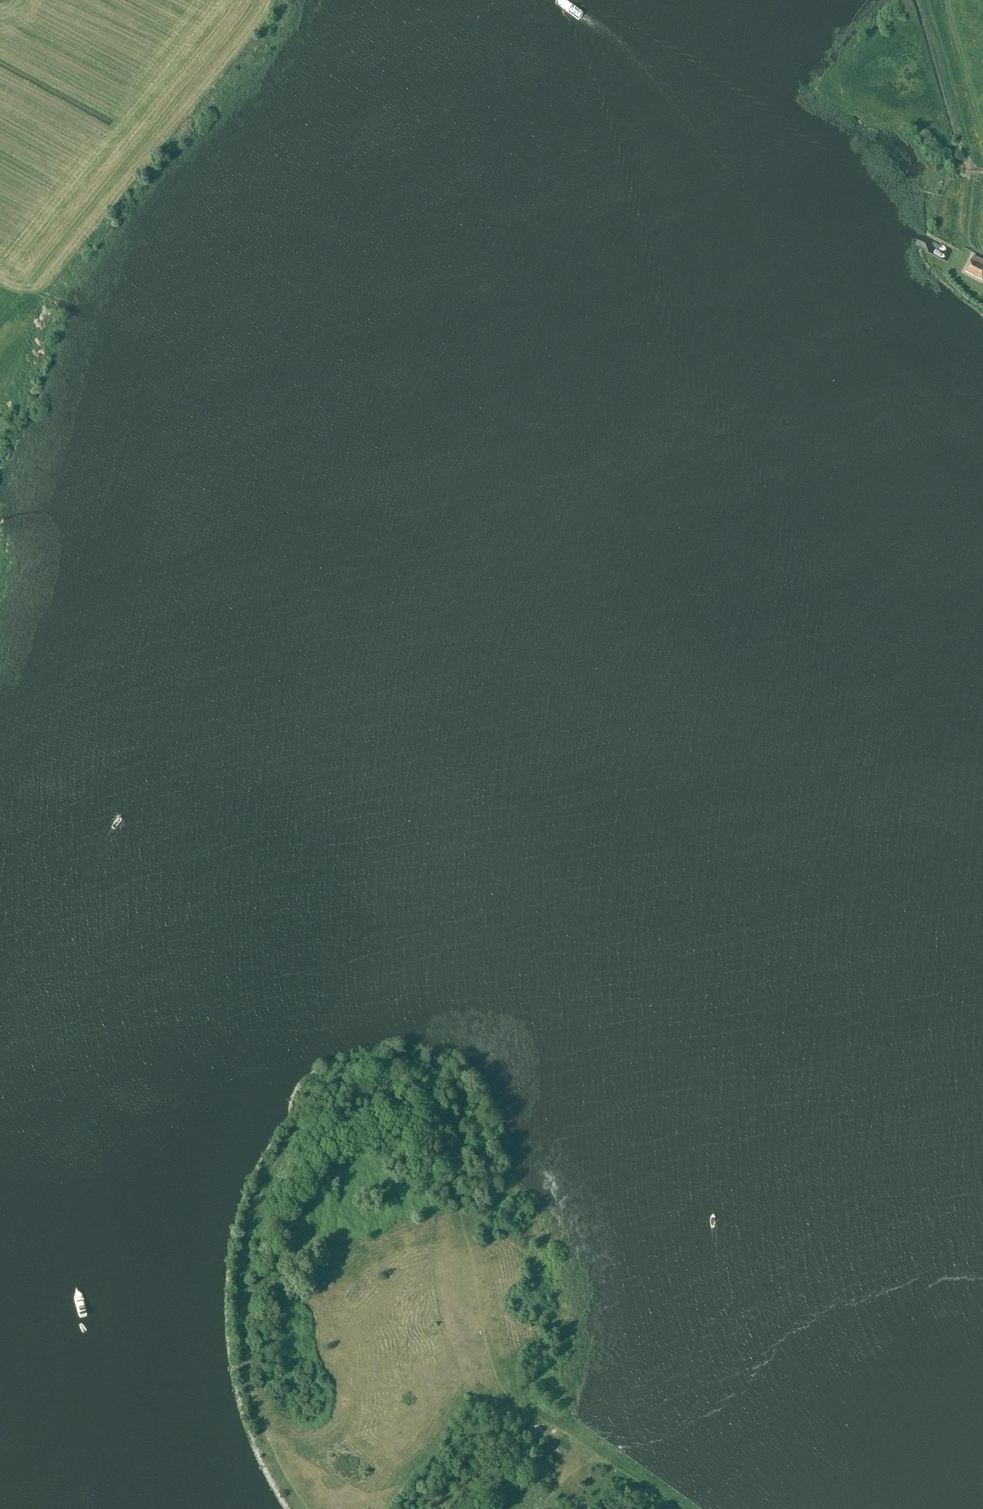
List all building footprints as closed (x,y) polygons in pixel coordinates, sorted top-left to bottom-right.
[(982,280),(982,262),(973,257),(965,271),(982,280)]
